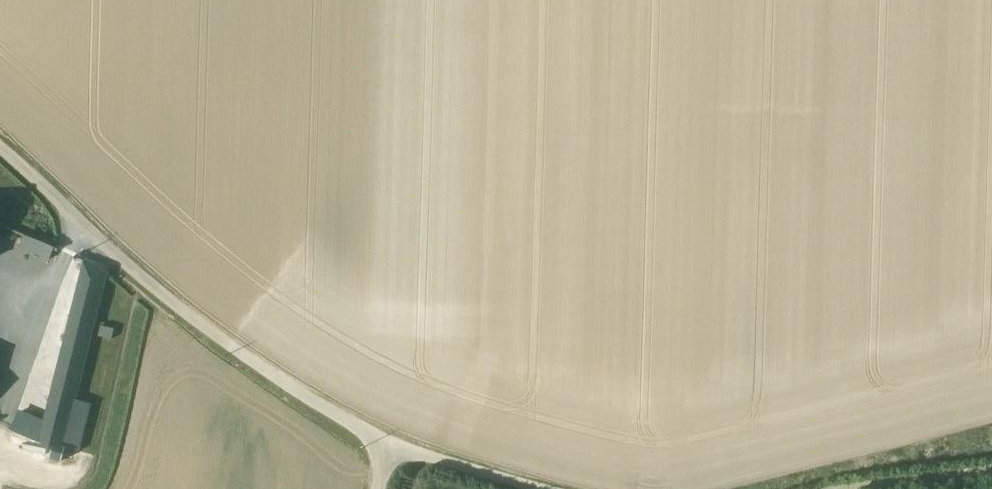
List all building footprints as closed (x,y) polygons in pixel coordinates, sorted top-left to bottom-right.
[(22,237),(16,252),(46,263),(52,248),(22,237)] [(74,261),(81,265),(43,421),(17,411),(9,432),(51,449),(48,460),(59,464),(65,450),(79,453),(91,406),(74,401),(107,269),(95,264),(94,266),(75,258),(74,261)]
